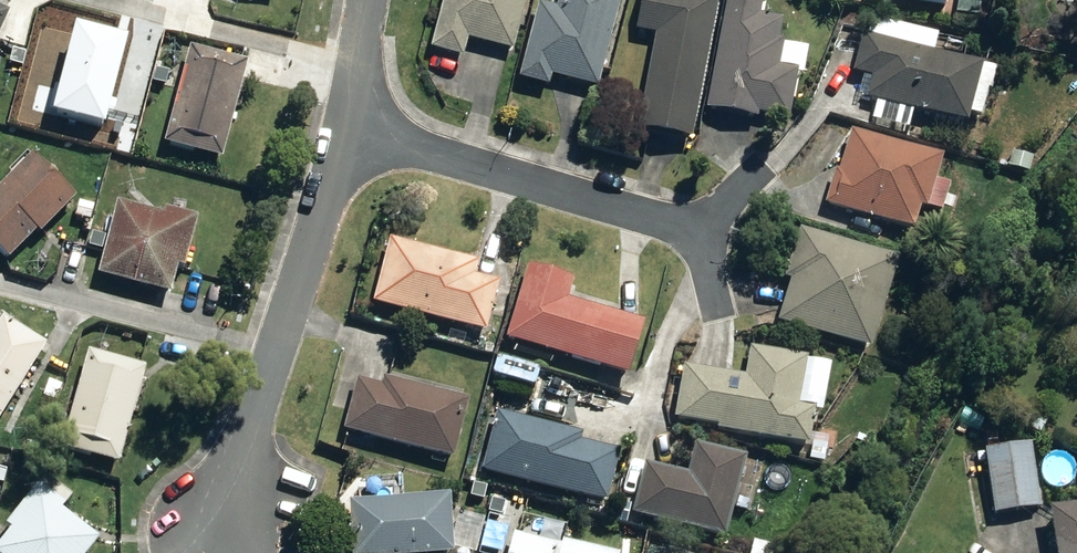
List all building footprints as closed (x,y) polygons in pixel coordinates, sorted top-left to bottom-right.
[(460,58),(465,39),(511,51),(524,0),(441,0),(428,50),(460,58)] [(596,88),(618,0),(558,0),(555,10),(537,4),(518,79),(547,87),(550,77),(596,88)] [(689,139),(717,0),(640,0),(634,31),(654,35),(636,129),(689,139)] [(786,119),(796,70),(777,67),(782,40),(776,40),(780,18),(758,15),(761,0),(726,0),(705,109),(756,119),(756,114),(786,119)] [(976,18),(980,0),(957,0),(955,14),(976,18)] [(49,129),(110,131),(114,29),(53,27),(49,129)] [(870,78),(865,98),(966,125),(981,67),(863,34),(852,73),(870,78)] [(162,145),(220,161),(245,65),(188,50),(162,145)] [(11,64),(19,67),(22,54),(14,51),(11,64)] [(149,84),(159,86),(163,72),(153,69),(149,84)] [(144,92),(148,77),(138,74),(134,89),(144,92)] [(824,205),(911,232),(918,210),(925,212),(942,159),(851,130),(838,169),(836,168),(824,205)] [(1006,167),(1026,172),(1030,158),(1010,152),(1006,167)] [(6,260),(34,232),(36,236),(72,199),(29,156),(0,185),(0,255),(6,260)] [(72,218),(88,222),(91,207),(75,203),(72,218)] [(97,276),(168,294),(175,267),(182,269),(196,219),(163,210),(161,216),(116,204),(97,276)] [(777,322),(868,351),(897,259),(800,228),(784,278),(791,280),(777,322)] [(371,303),(484,332),(497,283),(472,277),(476,264),(388,240),(371,303)] [(505,339),(627,377),(644,323),(566,299),(571,281),(527,267),(505,339)] [(43,347),(0,319),(0,416),(43,347)] [(497,338),(484,335),(480,352),(492,355),(497,338)] [(716,431),(806,448),(814,410),(796,407),(805,359),(750,349),(745,379),(684,367),(673,420),(717,428),(716,431)] [(59,450),(117,466),(143,369),(85,353),(59,450)] [(341,431),(451,460),(466,401),(382,379),(379,387),(355,380),(341,431)] [(53,403),(59,387),(46,382),(40,398),(53,403)] [(480,471),(604,505),(618,452),(578,442),(580,434),(496,411),(480,471)] [(47,429),(57,431),(62,417),(52,413),(47,429)] [(983,452),(993,515),(1040,508),(1029,445),(983,452)] [(630,516),(723,540),(744,459),(695,446),(687,476),(644,464),(630,516)] [(1039,452),(1042,470),(1059,468),(1057,449),(1039,452)] [(94,541),(58,512),(62,507),(36,486),(2,527),(7,531),(0,540),(0,552),(85,552),(94,541)] [(491,493),(486,515),(503,518),(508,497),(491,493)] [(350,552),(450,552),(447,498),(347,504),(350,552)] [(1055,552),(1076,552),(1076,505),(1048,510),(1055,552)] [(561,544),(559,549),(513,536),(508,552),(592,552),(561,544)] [(773,547),(750,542),(747,552),(771,552),(773,547)]
